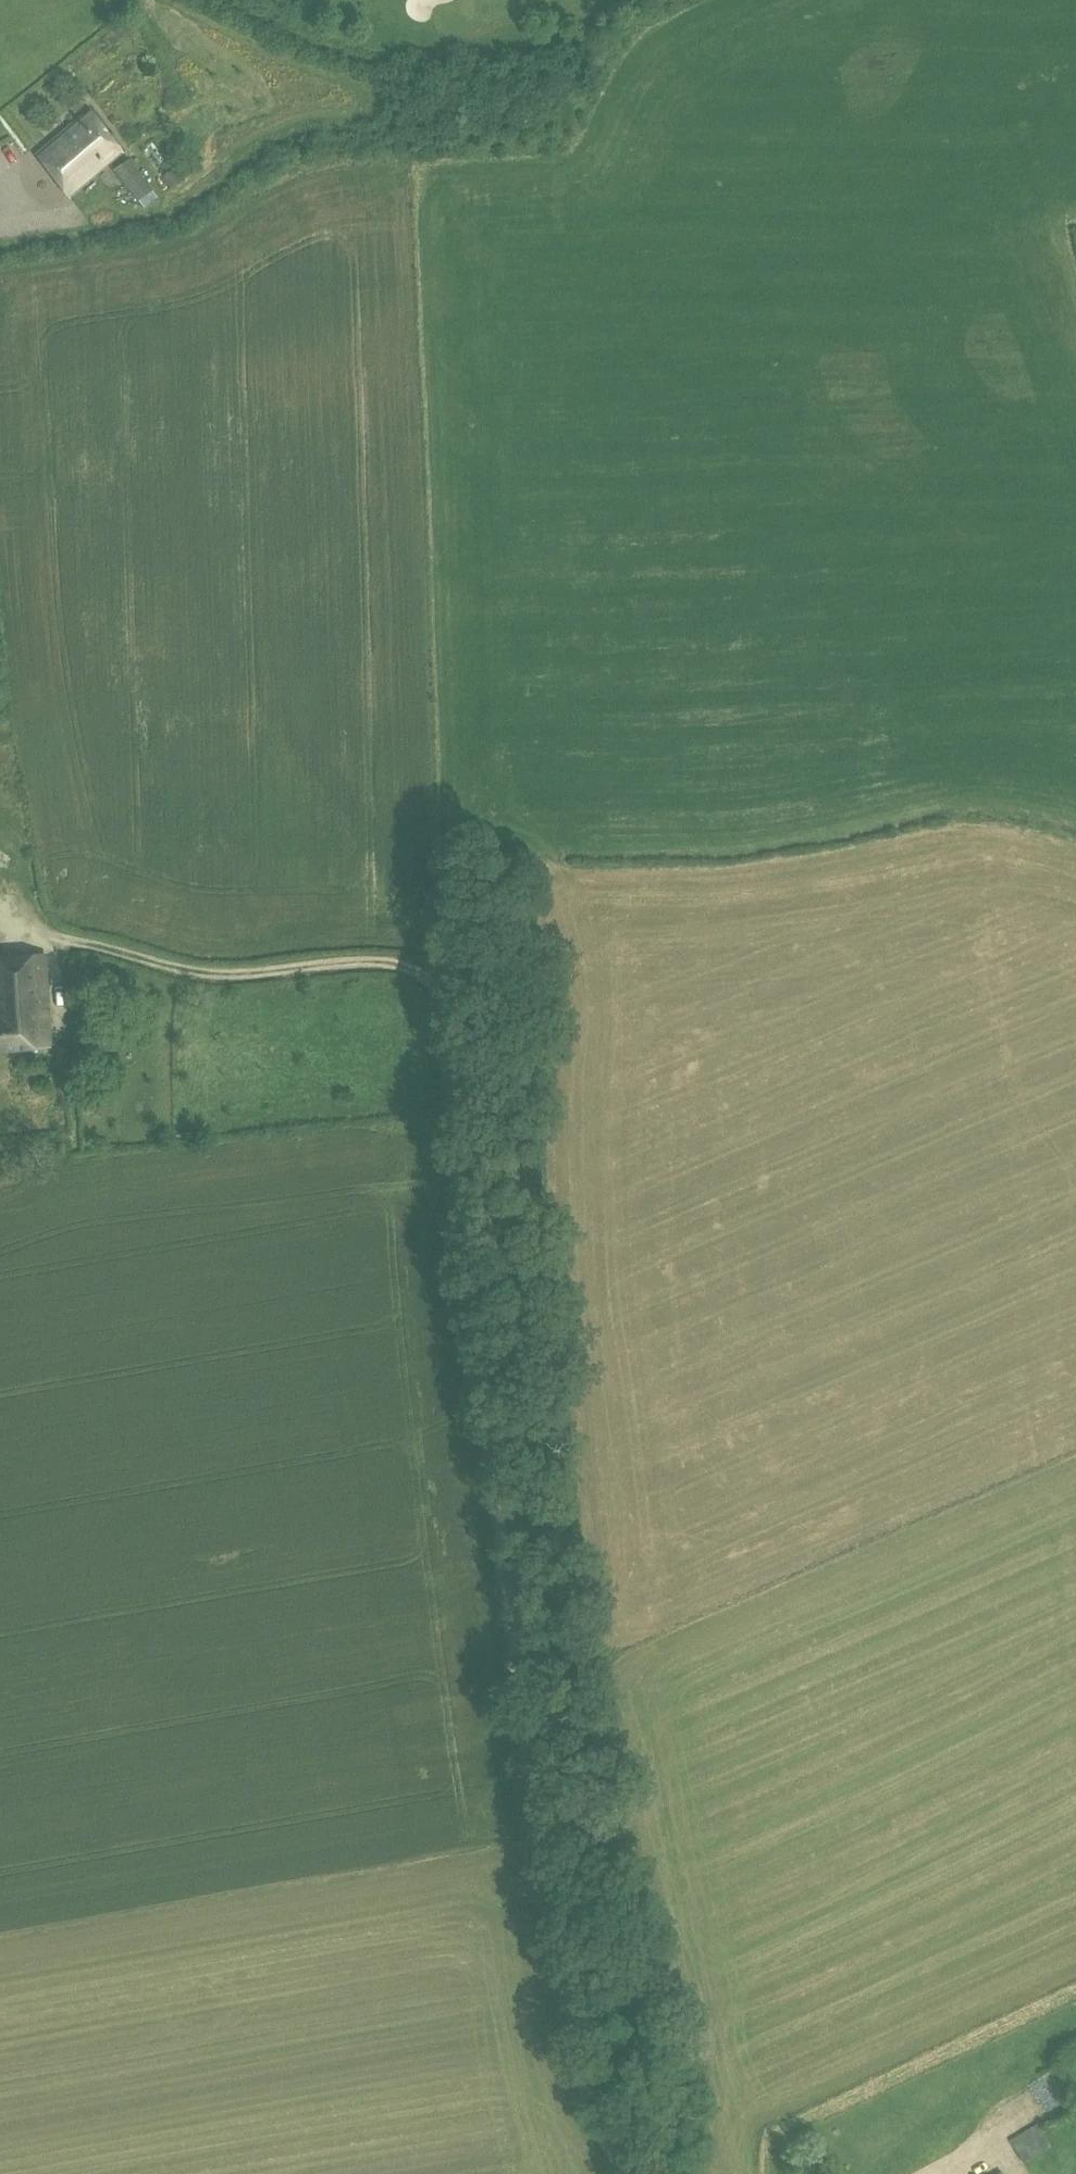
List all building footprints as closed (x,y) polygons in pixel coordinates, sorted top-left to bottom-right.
[(129,18),(120,26),(127,34),(127,35),(136,27),(129,18)] [(120,26),(103,39),(109,47),(127,34),(120,26)] [(36,154),(70,197),(124,153),(90,111),(36,154)] [(159,199),(128,159),(114,170),(145,210),(159,199)] [(35,1049),(35,1047),(51,1046),(46,956),(0,959),(0,1051),(35,1049)] [(1013,2146),(1023,2161),(1050,2145),(1041,2129),(1013,2146)]
